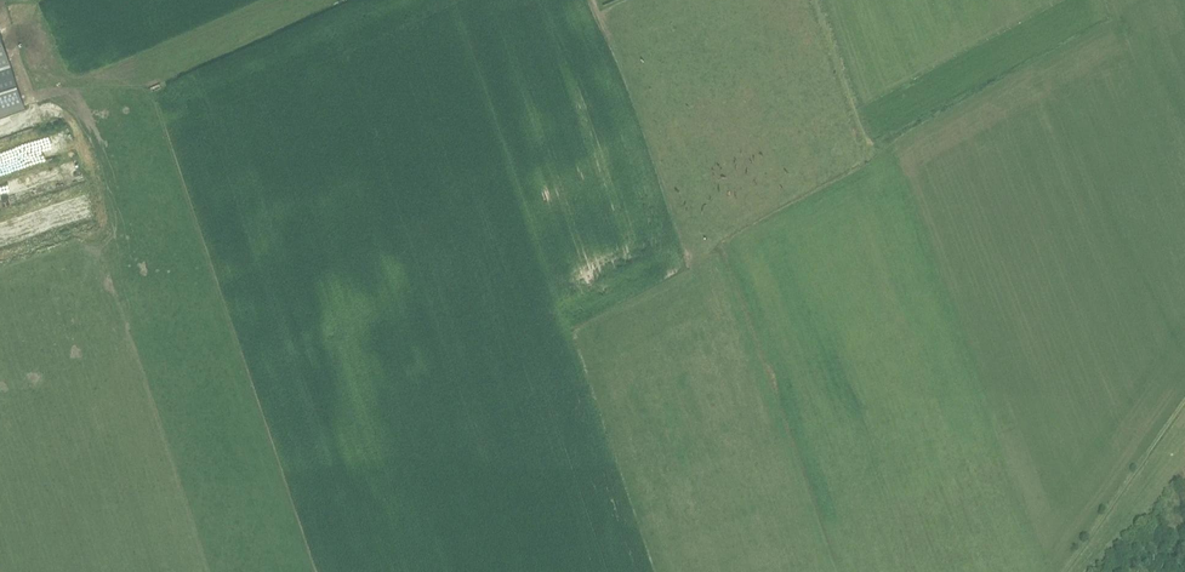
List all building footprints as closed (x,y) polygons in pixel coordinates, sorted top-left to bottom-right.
[(25,107),(4,45),(6,44),(0,25),(0,115),(25,107)]
